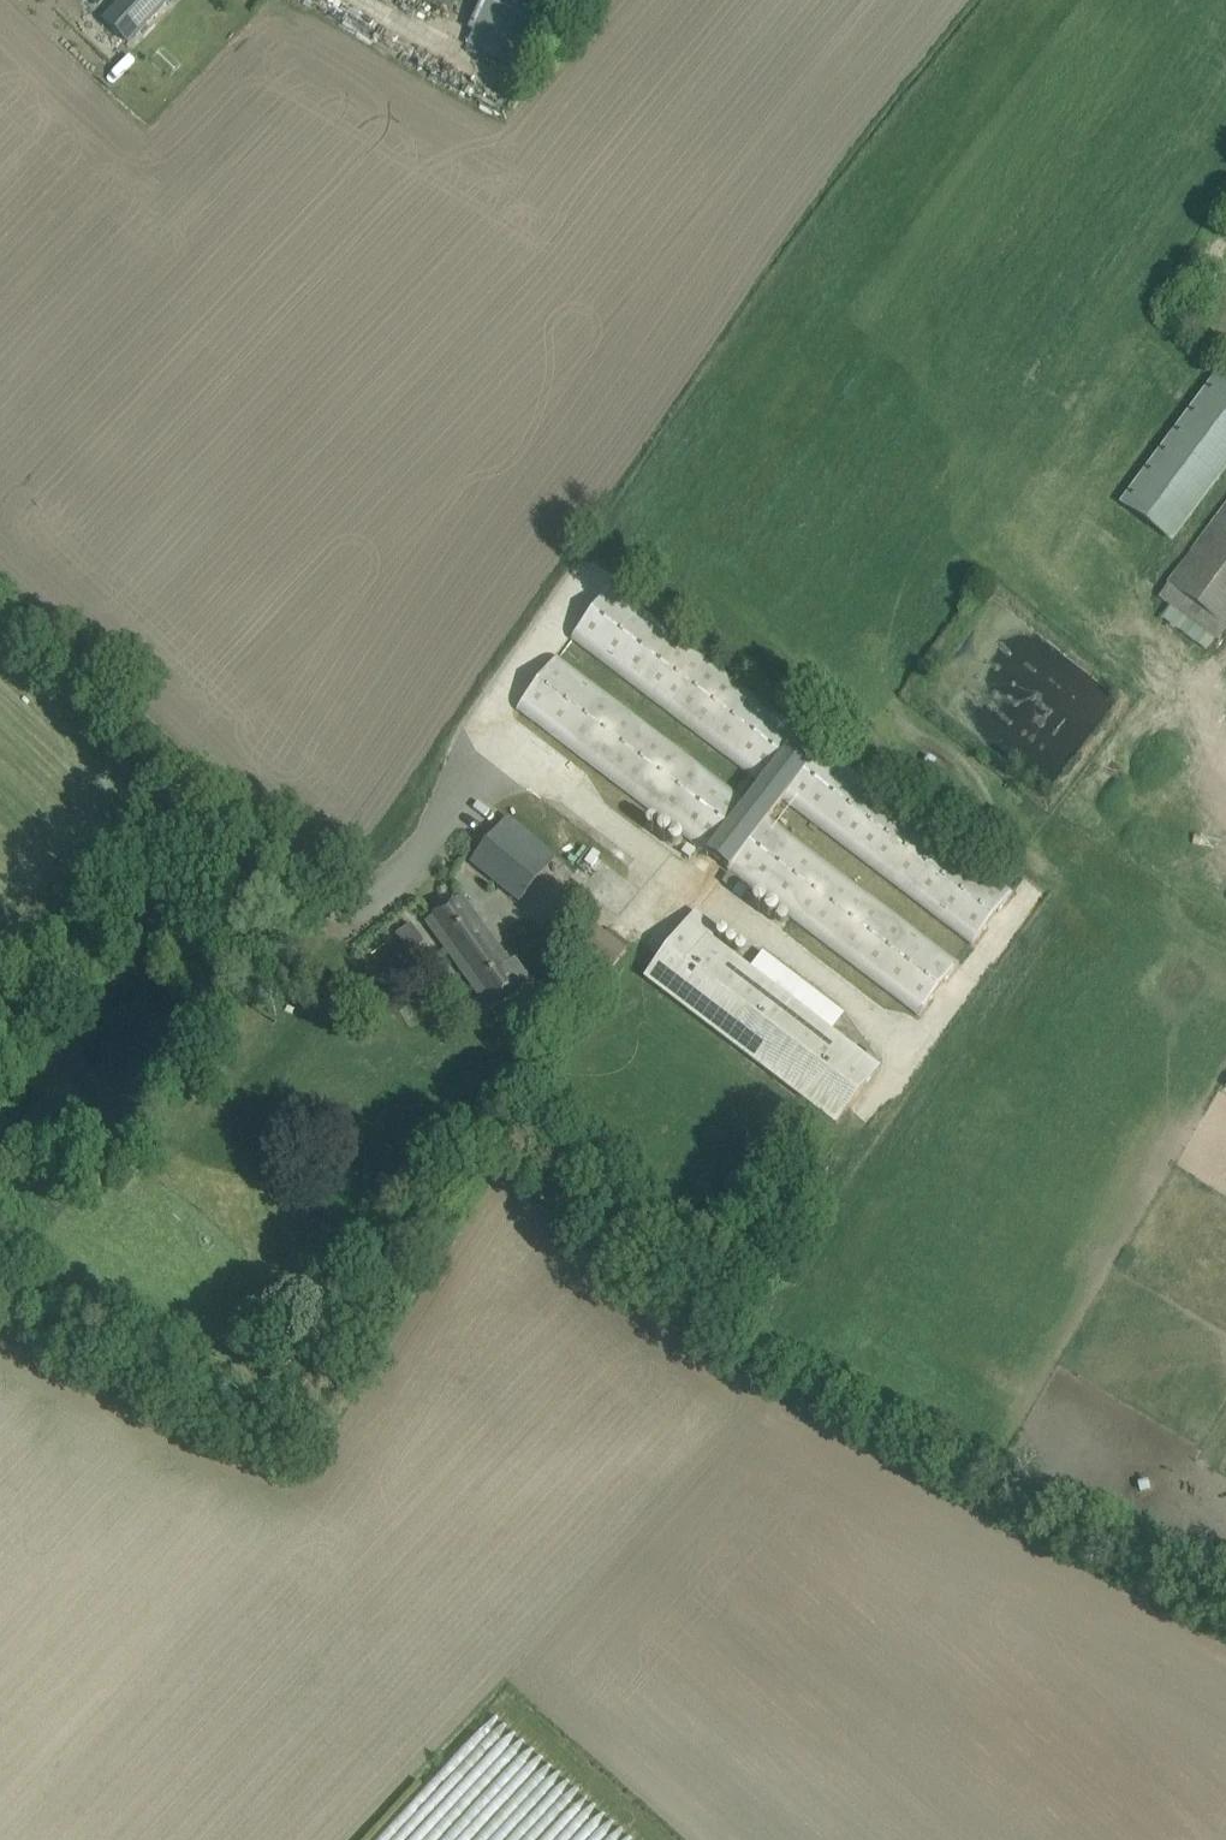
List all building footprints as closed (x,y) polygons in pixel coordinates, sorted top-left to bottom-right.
[(172,0),(122,0),(103,21),(129,46),(172,0)] [(452,0),(427,0),(449,9),(452,0)] [(465,45),(519,72),(546,20),(532,12),(508,0),(484,0),(468,29),(473,31),(465,45)] [(1214,376),(1121,501),(1171,538),(1225,465),(1225,385),(1214,376)] [(1167,584),(1169,586),(1159,599),(1182,616),(1173,627),(1206,651),(1215,639),(1218,642),(1225,631),(1225,506),(1167,584)] [(918,1017),(959,962),(958,962),(958,963),(770,820),(784,802),(953,929),(972,944),(971,945),(972,946),(1013,892),(1013,891),(1012,892),(631,602),(612,588),(613,586),(612,586),(571,640),(572,639),(760,785),(748,801),(577,673),(558,658),(559,657),(558,656),(516,710),(517,711),(518,709),(706,853),(918,1015),(917,1016),(918,1017)] [(524,846),(500,826),(471,861),(512,896),(520,902),(556,858),(538,843),(531,837),(524,846)] [(490,1011),(531,982),(514,959),(509,962),(462,896),(426,922),(490,1011)] [(651,969),(646,976),(773,1073),(840,1124),(864,1093),(882,1069),(833,1032),(751,969),(712,940),(719,931),(694,912),(674,939),(651,969)] [(565,943),(609,969),(623,946),(579,919),(565,943)]
